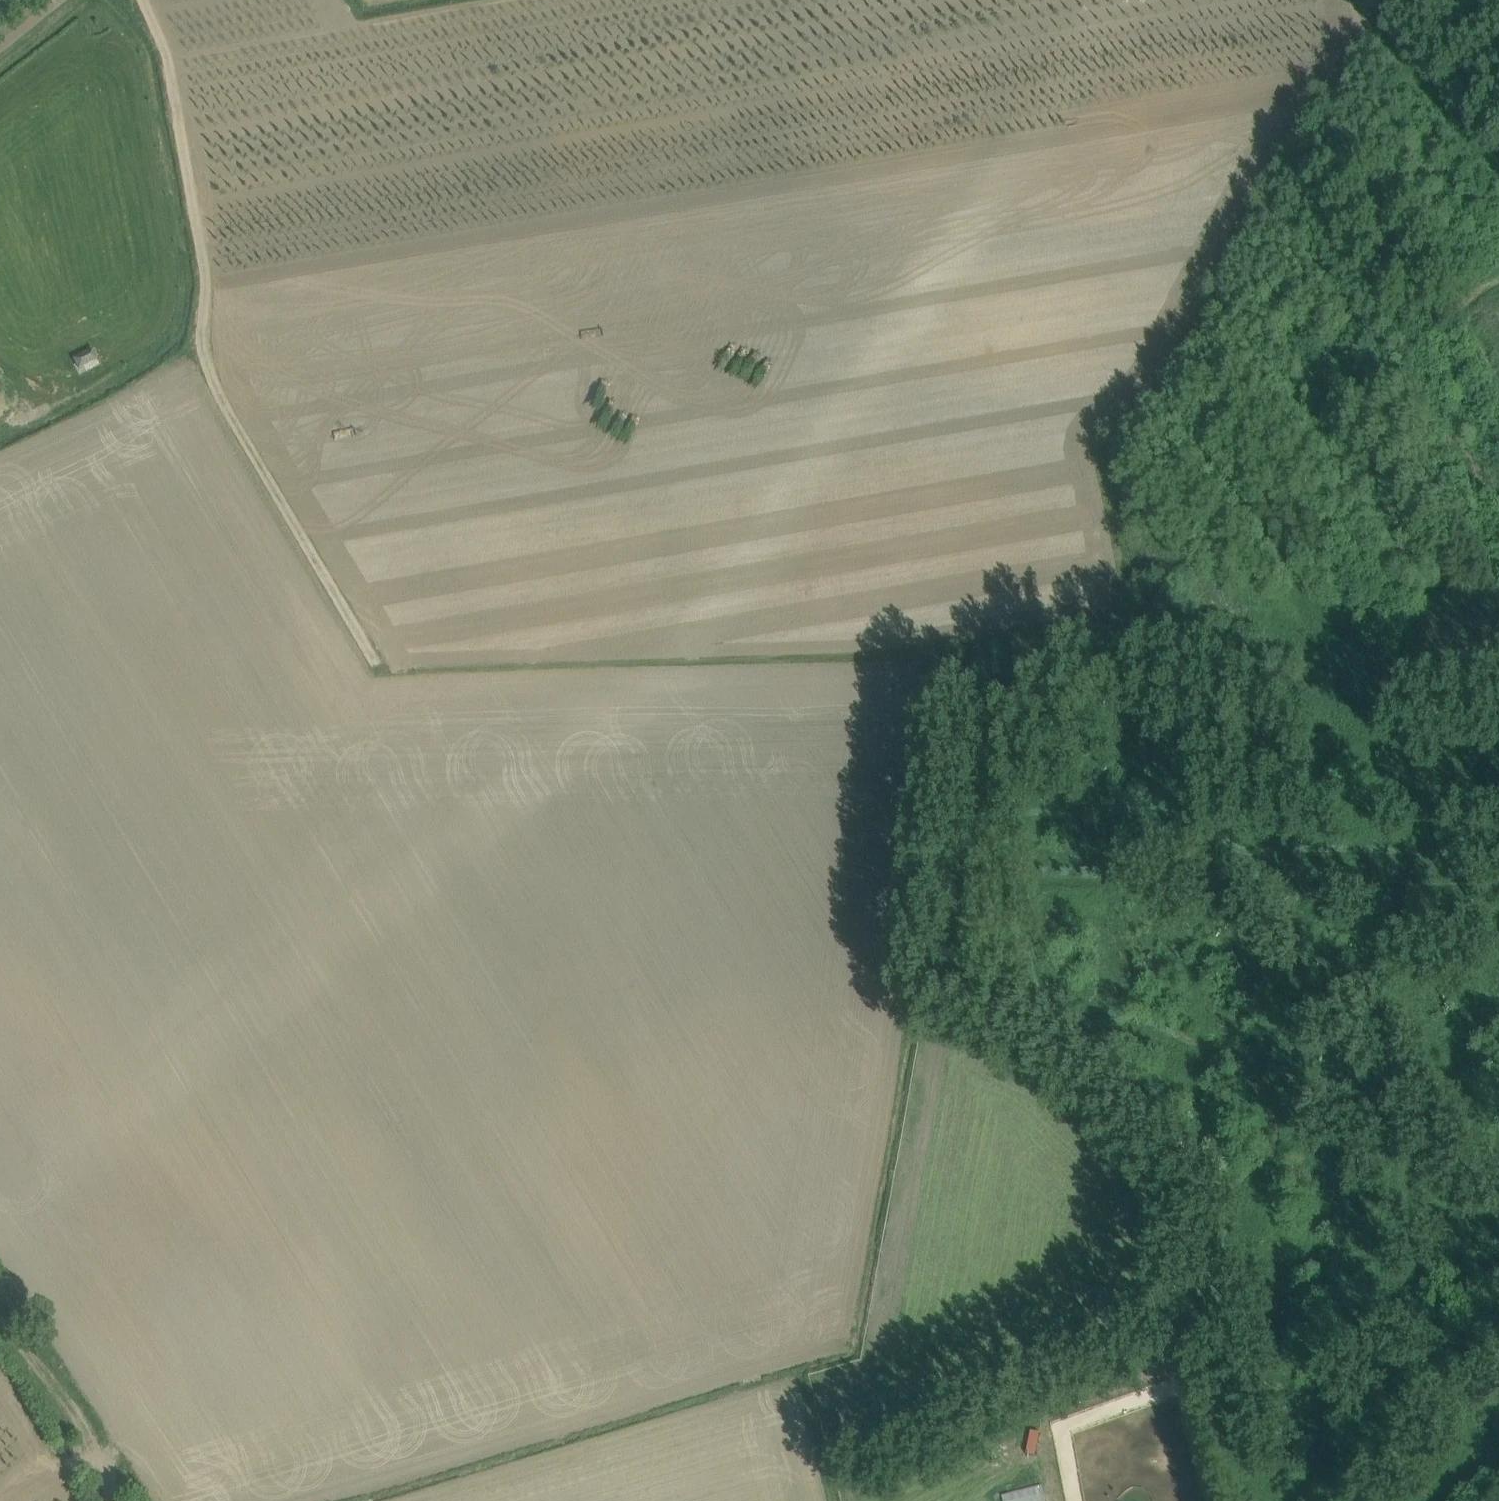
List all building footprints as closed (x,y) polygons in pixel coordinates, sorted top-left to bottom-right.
[(1003,1500),(1045,1500),(1042,1487),(1002,1496),(1003,1500)]
